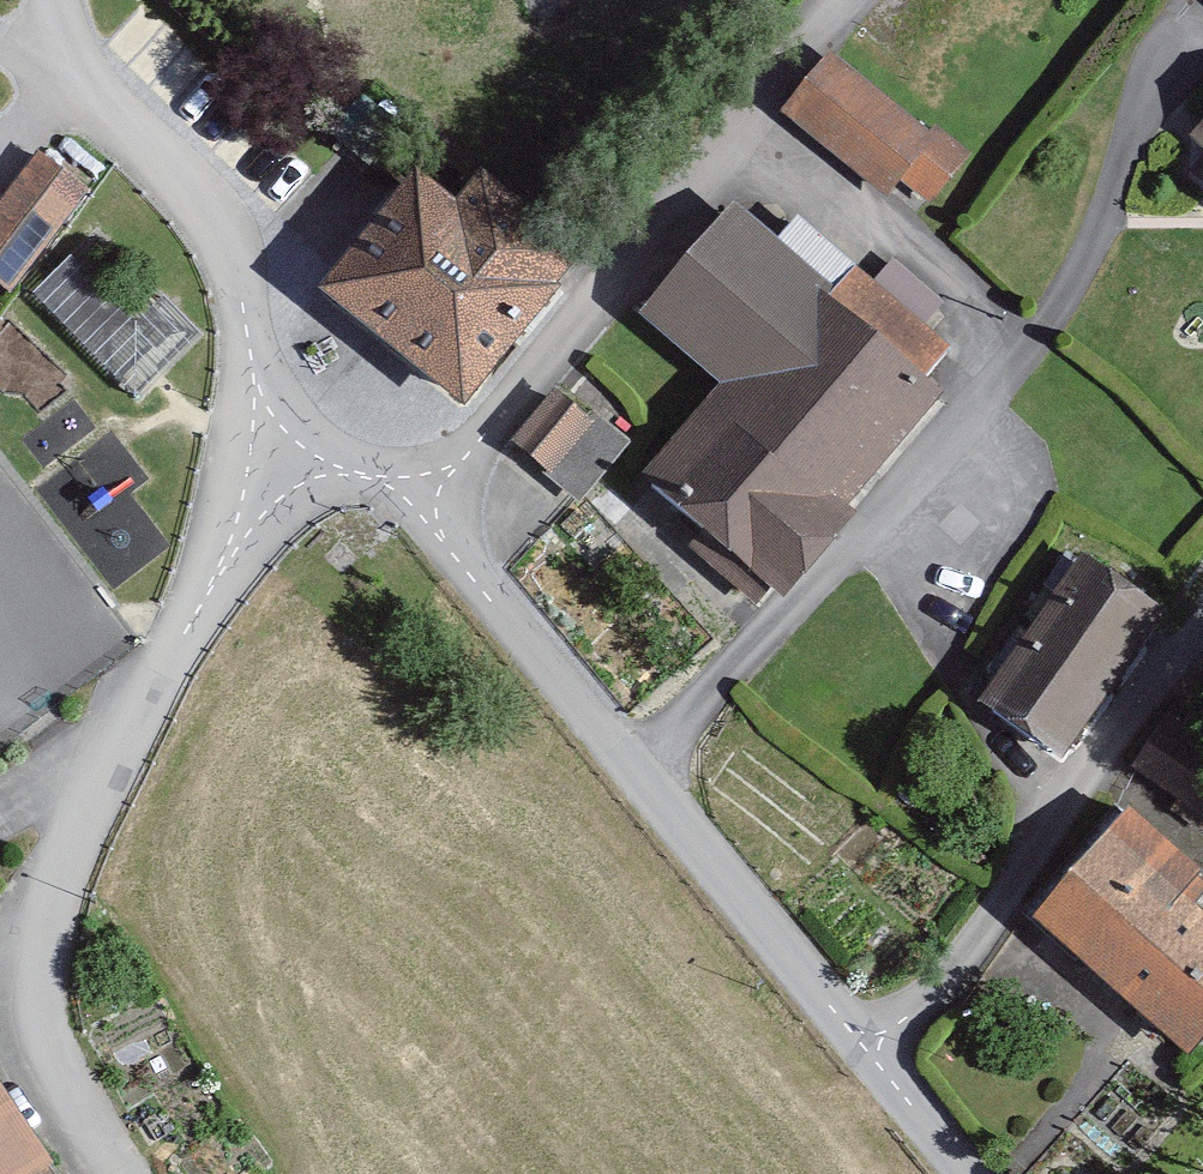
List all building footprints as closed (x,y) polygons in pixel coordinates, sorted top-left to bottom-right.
[(921,132),(834,55),(781,115),(877,200),(895,179),(923,203),(962,159),(926,127),(921,132)] [(1187,144),(1202,158),(1202,127),(1187,144)] [(25,158),(0,193),(0,289),(11,296),(81,198),(25,158)] [(1187,177),(1202,191),(1202,159),(1187,177)] [(480,172),(452,210),(409,178),(313,307),(460,416),(584,249),(480,172)] [(940,354),(847,272),(825,298),(732,216),(638,322),(716,391),(646,470),(682,502),(669,516),(774,608),(848,524),(835,513),(933,402),(913,384),(940,354)] [(581,427),(546,399),(507,448),(541,476),(581,427)] [(1160,624),(1078,564),(972,706),(1053,767),(1160,624)] [(1163,708),(1124,775),(1202,821),(1202,731),(1163,708)] [(1187,916),(1202,897),(1202,892),(1119,819),(1025,928),(1182,1065),(1202,1042),(1202,929),(1187,916)] [(0,1110),(0,1173),(41,1173),(0,1110)]
